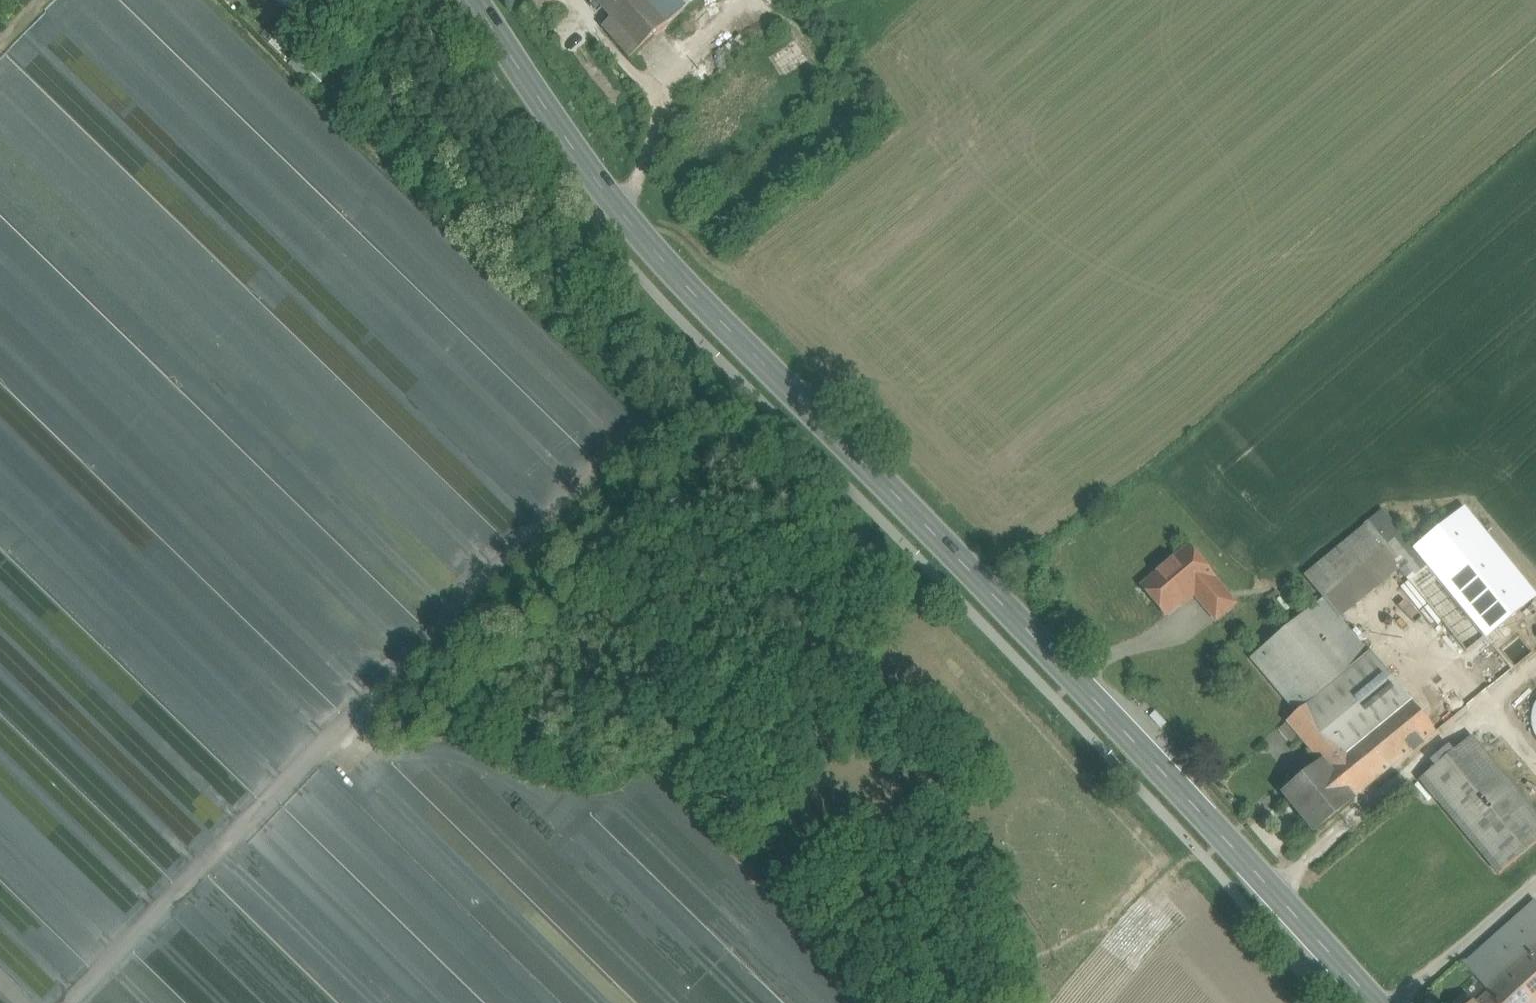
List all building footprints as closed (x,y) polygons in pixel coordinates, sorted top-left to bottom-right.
[(612,18),(603,25),(631,56),(685,9),(684,8),(677,0),(596,0),(612,18)] [(1535,598),(1464,510),(1416,549),(1487,636),(1535,598)] [(1442,584),(1383,511),(1364,527),(1384,551),(1423,600),(1442,584)] [(1364,527),(1304,576),(1323,599),(1324,598),(1325,599),(1384,551),(1364,527)] [(1189,547),(1143,586),(1166,614),(1193,592),(1212,576),(1189,547)] [(1212,576),(1193,592),(1216,619),(1235,603),(1212,576)] [(1486,638),(1442,584),(1423,600),(1467,653),(1486,638)] [(1325,599),(1324,598),(1323,599),(1301,617),(1347,673),(1370,654),(1325,599)] [(1347,673),(1301,617),(1269,644),(1314,699),(1347,673)] [(1314,699),(1269,644),(1251,658),(1297,714),(1310,703),(1314,699)] [(1314,699),(1310,703),(1348,748),(1408,699),(1371,653),(1314,699)] [(1348,748),(1310,703),(1297,714),(1287,722),(1303,741),(1320,762),(1321,762),(1352,799),(1436,732),(1408,699),(1348,748)] [(1303,741),(1287,722),(1280,728),(1296,747),(1303,741)] [(1472,737),(1420,780),(1499,874),(1535,843),(1535,814),(1472,737)] [(1320,762),(1297,782),(1302,788),(1289,799),(1315,832),(1354,801),(1352,799),(1321,762),(1320,762)] [(1465,964),(1490,992),(1486,995),(1494,1002),(1535,1002),(1535,902),(1535,901),(1465,964)] [(1477,1002),(1494,1002),(1486,995),(1477,1002)]
